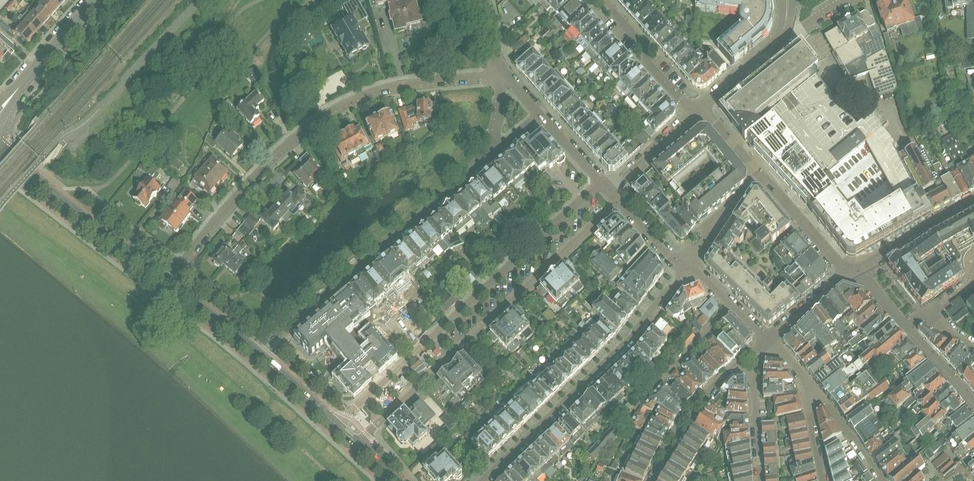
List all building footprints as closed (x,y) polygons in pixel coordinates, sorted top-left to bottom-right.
[(10,11),(17,3),(14,0),(12,0),(5,9),(9,12),(10,11)] [(27,0),(24,5),(29,9),(33,5),(27,0)] [(39,5),(51,17),(59,7),(51,0),(43,0),(39,5)] [(377,5),(389,3),(391,14),(390,15),(392,22),(393,22),(396,32),(406,29),(407,37),(425,33),(419,10),(418,10),(416,0),(399,4),(397,0),(376,0),(377,5)] [(557,15),(573,0),(544,0),(540,4),(547,12),(551,8),(557,15)] [(566,31),(587,11),(577,0),(573,0),(557,15),(555,18),(566,31)] [(632,17),(646,3),(644,0),(629,0),(622,7),(632,17)] [(743,19),(743,20),(743,21),(744,21),(744,22),(744,23),(745,23),(717,47),(732,65),(743,56),(744,56),(745,56),(744,55),(747,52),(748,53),(748,52),(761,40),(763,39),(764,38),(765,37),(765,36),(766,35),(767,34),(767,33),(768,32),(769,31),(770,30),(770,28),(771,27),(771,26),(772,24),(772,23),(773,22),(773,21),(773,20),(773,18),(773,17),(773,15),(773,14),(773,13),(773,12),(773,10),(773,9),(772,7),(772,6),(771,5),(771,4),(770,2),(769,1),(769,0),(697,0),(695,7),(696,8),(697,6),(744,13),(743,19)] [(878,6),(877,10),(881,23),(882,22),(885,32),(900,27),(903,38),(925,31),(921,17),(913,19),(907,0),(897,3),(897,4),(889,7),(888,6),(885,4),(878,6)] [(946,8),(973,7),(973,6),(973,0),(945,0),(946,8)] [(333,30),(349,58),(369,47),(362,33),(370,28),(366,21),(367,20),(357,1),(344,9),(350,20),(333,30)] [(632,17),(641,27),(656,13),(646,3),(632,17)] [(39,5),(31,14),(43,25),(51,17),(39,5)] [(566,31),(576,42),(598,22),(587,11),(566,31)] [(838,28),(824,36),(834,53),(832,54),(837,64),(838,64),(844,74),(846,72),(851,80),(868,73),(876,96),(898,89),(885,49),(884,48),(881,38),(880,35),(873,39),(867,28),(869,29),(875,26),(873,19),(870,18),(867,13),(865,12),(850,20),(845,23),(837,28),(838,28)] [(641,27),(650,38),(665,24),(656,13),(641,27)] [(31,14),(23,23),(35,35),(43,25),(31,14)] [(552,20),(540,25),(547,39),(559,34),(552,20)] [(576,43),(585,52),(606,32),(598,23),(599,23),(598,22),(576,42),(576,43)] [(675,29),(668,22),(666,25),(665,24),(650,38),(660,48),(675,34),(675,35),(680,31),(678,29),(674,33),(673,32),(675,29)] [(27,44),(35,35),(23,23),(18,29),(16,27),(12,31),(27,44)] [(585,52),(594,62),(615,42),(606,32),(585,52)] [(14,52),(17,48),(0,33),(0,40),(14,52)] [(883,35),(884,37),(888,49),(892,47),(888,33),(883,35)] [(660,48),(669,58),(685,44),(684,43),(684,44),(675,35),(675,34),(660,48)] [(512,48),(516,53),(530,40),(525,35),(512,48)] [(594,62),(606,75),(627,55),(615,42),(594,62)] [(768,113),(798,89),(816,75),(818,74),(818,73),(821,71),(801,42),(776,62),(746,87),(721,107),(732,122),(731,123),(733,124),(736,122),(743,131),(742,132),(742,133),(742,134),(742,135),(743,136),(769,115),(768,113)] [(669,58),(679,69),(694,54),(685,44),(669,58)] [(561,56),(564,53),(567,51),(563,46),(557,51),(561,56)] [(554,52),(550,47),(545,52),(549,56),(554,52)] [(705,55),(703,52),(700,49),(694,54),(679,69),(688,79),(703,65),(699,61),(705,55)] [(0,62),(4,65),(12,55),(8,51),(2,59),(0,57),(0,62)] [(526,78),(526,77),(543,62),(533,51),(523,60),(520,57),(515,62),(517,66),(516,67),(526,78)] [(567,51),(564,53),(561,56),(565,60),(570,55),(567,51)] [(961,56),(964,70),(973,68),(973,52),(961,55),(961,56)] [(608,76),(615,85),(636,65),(628,56),(627,55),(606,75),(608,76)] [(715,56),(703,65),(688,79),(693,85),(697,88),(700,89),(705,88),(708,86),(710,85),(727,69),(715,56)] [(942,60),(944,69),(955,66),(954,58),(942,60)] [(526,77),(535,88),(552,72),(543,62),(526,77)] [(618,88),(627,97),(648,78),(637,66),(636,65),(615,85),(618,88)] [(535,88),(544,98),(565,80),(564,79),(556,70),(553,73),(552,72),(535,88)] [(916,191),(916,192),(898,156),(894,148),(897,146),(884,129),(889,125),(877,110),(857,125),(832,94),(836,91),(832,86),(828,89),(816,75),(798,89),(768,113),(769,115),(743,136),(745,140),(745,141),(747,139),(750,143),(749,144),(749,145),(749,146),(749,147),(750,147),(750,148),(751,148),(752,148),(753,148),(754,148),(755,149),(762,157),(769,164),(777,173),(813,211),(812,212),(840,247),(848,256),(849,257),(850,257),(850,258),(851,258),(852,258),(853,258),(854,257),(855,257),(865,252),(866,251),(934,212),(927,198),(924,200),(921,195),(918,196),(916,191)] [(627,97),(636,107),(656,88),(649,79),(648,78),(627,97)] [(554,109),(574,91),(565,80),(544,98),(554,109)] [(665,98),(656,88),(636,107),(637,108),(629,115),(636,122),(630,128),(632,130),(665,98)] [(606,95),(602,90),(596,95),(600,100),(606,95)] [(580,103),(579,101),(580,99),(574,92),(575,91),(574,91),(554,109),(564,120),(584,101),(583,100),(580,103)] [(257,107),(264,101),(257,93),(238,110),(251,125),(260,117),(256,112),(259,109),(257,107)] [(630,132),(642,146),(656,133),(672,119),(675,114),(675,113),(675,112),(675,108),(672,105),(670,103),(665,98),(632,130),(632,131),(630,132)] [(573,130),(573,131),(591,115),(586,109),(588,108),(588,105),(584,101),(564,120),(573,130)] [(406,108),(399,110),(406,131),(412,129),(411,124),(418,121),(431,121),(431,112),(435,112),(435,104),(431,104),(431,103),(418,104),(418,105),(406,109),(406,108)] [(611,112),(615,115),(623,107),(620,104),(616,108),(616,107),(611,112)] [(395,126),(394,123),(397,122),(393,112),(389,113),(366,123),(375,143),(398,133),(397,129),(402,127),(401,123),(395,126)] [(606,120),(611,116),(611,115),(608,112),(603,116),(606,120)] [(583,141),(601,125),(591,115),(573,131),(583,141)] [(583,141),(592,152),(611,135),(601,125),(583,141)] [(354,130),(345,135),(359,158),(367,154),(366,152),(373,148),(364,132),(361,134),(358,128),(354,130)] [(709,129),(707,129),(707,128),(703,128),(702,129),(700,128),(652,169),(698,223),(746,183),(746,181),(747,181),(747,176),(746,176),(747,174),(709,129)] [(228,130),(217,142),(208,134),(205,142),(213,149),(218,145),(232,158),(239,151),(240,152),(242,151),(243,149),(244,148),(243,147),(244,145),(228,130)] [(564,158),(565,157),(558,149),(549,140),(550,140),(542,131),(530,142),(528,139),(518,147),(539,171),(547,165),(549,167),(550,169),(553,166),(556,164),(557,165),(561,165),(565,162),(565,159),(564,158)] [(334,148),(341,162),(348,158),(351,162),(359,158),(345,135),(337,139),(337,140),(333,142),(336,147),(334,148)] [(592,152),(602,163),(629,137),(620,145),(611,135),(592,152)] [(970,162),(960,142),(958,143),(954,135),(943,140),(947,148),(946,149),(954,163),(970,193),(973,191),(973,168),(971,162),(970,162)] [(640,148),(629,137),(602,163),(609,171),(615,171),(628,159),(640,148)] [(40,163),(41,164),(43,161),(43,160),(38,156),(23,143),(20,141),(20,140),(17,143),(18,144),(19,144),(20,146),(26,151),(32,156),(35,159),(38,162),(40,163)] [(381,143),(375,146),(379,153),(381,152),(385,159),(392,156),(388,148),(385,150),(381,143)] [(518,148),(507,157),(531,185),(535,182),(532,177),(539,171),(518,147),(518,148)] [(923,152),(922,152),(919,154),(915,147),(904,153),(900,155),(905,166),(919,192),(924,190),(928,198),(938,193),(934,186),(941,182),(927,156),(924,152),(923,152)] [(315,178),(322,172),(307,153),(299,160),(304,166),(295,174),(308,188),(317,180),(315,178)] [(949,177),(939,160),(936,155),(927,156),(941,182),(952,203),(958,199),(961,198),(949,177)] [(942,155),(936,155),(939,160),(949,177),(961,198),(970,193),(954,163),(948,166),(942,155)] [(496,166),(495,167),(516,192),(527,182),(531,185),(507,157),(496,167),(496,166)] [(151,158),(146,165),(147,166),(145,169),(150,172),(149,174),(153,177),(161,165),(151,158)] [(206,166),(204,168),(220,182),(222,180),(223,181),(225,180),(226,178),(227,176),(226,175),(229,172),(222,166),(214,158),(206,166)] [(179,171),(184,165),(176,159),(171,165),(179,171)] [(484,176),(478,181),(496,202),(498,204),(499,204),(505,199),(507,201),(509,199),(513,204),(521,198),(516,192),(495,167),(490,171),(484,176)] [(210,194),(220,182),(204,168),(194,180),(191,184),(197,189),(198,187),(201,189),(202,190),(203,191),(205,189),(210,194)] [(632,187),(642,198),(653,187),(654,187),(655,185),(652,181),(650,183),(644,176),(632,187)] [(144,207),(146,208),(161,189),(148,179),(133,199),(136,201),(135,203),(139,206),(141,205),(144,207)] [(478,181),(467,190),(488,216),(494,212),(492,209),(498,204),(496,202),(478,181)] [(927,199),(935,212),(949,205),(952,203),(941,182),(934,186),(938,193),(928,198),(927,199)] [(642,198),(651,208),(669,192),(668,191),(664,194),(660,189),(657,191),(654,187),(653,187),(642,198)] [(284,198),(279,203),(293,216),(300,210),(296,206),(300,202),(301,202),(306,197),(298,189),(292,195),(288,191),(283,196),(284,198)] [(761,235),(751,244),(759,254),(765,248),(764,248),(762,246),(769,240),(772,243),(791,227),(759,190),(753,189),(733,218),(745,226),(750,221),(757,229),(756,230),(757,232),(758,234),(761,235)] [(467,190),(455,200),(473,222),(479,217),(482,221),(488,216),(467,190)] [(162,221),(161,220),(157,226),(163,231),(167,226),(176,233),(191,214),(189,212),(197,201),(186,192),(176,205),(175,204),(162,221)] [(651,208),(660,218),(670,209),(672,206),(673,205),(672,203),(676,200),(669,192),(651,208)] [(550,195),(544,200),(549,206),(555,201),(550,195)] [(455,200),(440,213),(453,230),(457,234),(473,222),(455,200)] [(685,241),(690,233),(674,213),(675,212),(673,210),(677,207),(680,205),(676,200),(672,203),(673,205),(672,206),(670,209),(660,218),(681,242),(685,241)] [(287,223),(293,216),(279,203),(278,204),(275,207),(275,208),(268,214),(266,212),(260,218),(273,231),(279,225),(278,223),(282,219),(287,223)] [(690,233),(696,223),(680,205),(677,207),(673,210),(675,212),(674,213),(690,233)] [(932,235),(931,235),(902,256),(888,265),(900,278),(899,279),(910,291),(922,305),(934,296),(962,277),(962,276),(964,275),(959,267),(961,266),(960,264),(960,259),(955,252),(973,242),(973,211),(932,235)] [(250,213),(244,220),(245,221),(254,228),(260,222),(250,213)] [(440,213),(428,223),(450,249),(465,244),(459,237),(451,241),(448,235),(454,231),(457,235),(457,234),(453,230),(440,213)] [(542,224),(534,215),(528,220),(519,228),(522,231),(526,236),(532,229),(532,228),(534,226),(536,229),(542,224)] [(603,240),(608,245),(613,240),(628,228),(619,217),(615,217),(607,224),(598,232),(599,232),(595,236),(601,243),(603,240)] [(733,218),(714,247),(741,266),(731,256),(733,254),(728,251),(735,241),(740,245),(744,239),(738,236),(745,226),(733,218)] [(245,238),(247,239),(255,229),(254,228),(245,221),(237,231),(237,232),(235,235),(242,241),(245,238)] [(428,223),(417,232),(431,250),(437,245),(444,254),(450,249),(428,223)] [(623,250),(622,251),(637,238),(628,228),(613,240),(623,250)] [(409,239),(405,242),(425,267),(437,257),(431,250),(417,232),(409,239)] [(505,237),(509,242),(515,248),(519,245),(510,233),(505,237)] [(773,265),(781,275),(788,269),(789,270),(811,252),(798,236),(796,235),(796,234),(795,234),(794,234),(793,235),(773,252),(780,259),(773,265)] [(627,266),(645,247),(637,238),(622,251),(617,256),(627,266)] [(213,261),(221,267),(240,244),(236,241),(233,245),(235,247),(232,251),(225,246),(218,255),(216,253),(211,258),(214,260),(213,261)] [(405,243),(393,253),(413,277),(420,271),(419,270),(424,266),(425,267),(405,242),(405,243)] [(508,254),(515,248),(509,242),(503,247),(502,246),(497,250),(504,258),(508,254)] [(235,274),(247,260),(240,255),(247,246),(244,243),(241,246),(240,244),(221,267),(222,267),(223,265),(235,274)] [(706,265),(768,326),(800,299),(791,288),(790,288),(786,284),(773,297),(741,266),(714,247),(705,261),(706,265)] [(588,263),(601,275),(610,284),(622,271),(602,250),(598,254),(597,254),(592,259),(588,263)] [(617,285),(614,283),(614,282),(611,286),(617,292),(618,291),(636,308),(641,302),(642,302),(647,295),(653,286),(659,279),(658,279),(663,272),(663,268),(660,264),(654,257),(654,258),(649,252),(617,285)] [(786,284),(790,288),(791,288),(792,287),(821,262),(811,252),(789,270),(788,269),(781,275),(780,276),(786,284)] [(393,253),(374,269),(394,292),(398,296),(416,281),(413,277),(393,253)] [(555,270),(551,274),(572,297),(575,300),(578,296),(577,294),(584,288),(579,283),(581,282),(571,272),(575,269),(568,261),(564,265),(564,264),(556,271),(555,270)] [(827,269),(821,262),(792,287),(801,298),(826,277),(827,269)] [(471,275),(471,274),(476,280),(477,281),(488,271),(480,263),(469,273),(471,275)] [(428,270),(433,276),(436,273),(432,267),(428,270)] [(363,278),(380,300),(385,295),(387,298),(394,292),(374,269),(363,278)] [(469,286),(476,280),(471,274),(471,275),(463,281),(464,281),(460,284),(465,291),(470,287),(469,286)] [(541,286),(537,290),(544,297),(548,294),(557,304),(558,303),(562,308),(570,301),(569,300),(572,297),(551,274),(547,278),(548,278),(540,286),(541,286)] [(375,304),(380,300),(363,278),(359,281),(354,285),(355,285),(350,289),(344,294),(339,298),(340,298),(295,336),(311,355),(327,341),(349,368),(337,379),(344,387),(354,397),(363,389),(362,389),(371,381),(370,379),(378,372),(380,374),(385,369),(388,365),(388,366),(398,357),(376,334),(380,330),(376,325),(362,338),(368,345),(361,352),(347,336),(360,324),(366,319),(364,317),(370,312),(377,306),(375,304)] [(697,307),(701,308),(709,301),(704,297),(699,285),(685,291),(689,302),(692,308),(693,309),(697,307)] [(843,286),(836,292),(847,306),(863,293),(843,286)] [(951,304),(953,307),(948,311),(953,320),(956,324),(968,316),(964,311),(967,308),(973,315),(973,316),(973,288),(951,304)] [(450,290),(447,293),(455,303),(460,299),(450,290)] [(683,290),(673,304),(681,310),(683,312),(684,313),(692,308),(689,302),(685,291),(683,290)] [(627,320),(635,310),(636,308),(618,291),(617,292),(608,302),(604,298),(612,306),(627,320)] [(836,292),(827,300),(842,319),(842,318),(851,311),(847,306),(836,292)] [(435,304),(444,314),(455,303),(447,293),(435,304)] [(847,306),(851,311),(853,314),(855,317),(873,303),(863,293),(847,306)] [(583,305),(591,312),(595,316),(615,336),(617,333),(627,320),(612,306),(604,298),(593,310),(586,302),(583,305)] [(711,298),(709,301),(701,308),(699,311),(709,320),(721,308),(711,298)] [(827,300),(819,307),(831,323),(836,331),(842,338),(848,334),(842,325),(845,323),(844,322),(844,321),(842,318),(842,319),(827,300)] [(881,313),(873,303),(855,317),(853,314),(844,321),(844,322),(845,323),(842,325),(848,334),(850,337),(854,335),(881,313)] [(666,312),(674,318),(678,317),(683,312),(681,310),(673,304),(666,312)] [(819,307),(812,313),(824,329),(828,334),(833,331),(834,331),(836,331),(831,323),(819,307)] [(515,312),(513,310),(509,314),(505,318),(502,321),(518,338),(519,337),(522,340),(524,338),(527,340),(534,334),(529,329),(530,328),(520,318),(524,315),(518,308),(515,312)] [(546,308),(540,313),(549,323),(555,318),(546,308)] [(812,313),(793,331),(802,341),(806,346),(812,352),(818,359),(824,355),(823,354),(825,352),(826,353),(830,350),(836,345),(828,334),(824,329),(812,313)] [(890,322),(881,313),(854,335),(850,337),(848,334),(842,338),(836,331),(834,331),(833,331),(828,334),(836,345),(837,344),(844,354),(849,350),(851,352),(857,348),(867,340),(890,322)] [(613,338),(615,336),(595,316),(590,320),(586,324),(606,344),(607,344),(613,338)] [(727,317),(722,322),(747,346),(753,341),(753,336),(733,317),(727,317)] [(654,328),(653,328),(644,339),(658,352),(667,340),(661,335),(668,325),(661,319),(654,328)] [(495,327),(491,331),(492,333),(488,336),(494,342),(498,339),(507,349),(507,348),(512,354),(519,347),(517,345),(520,343),(517,340),(518,338),(502,321),(499,324),(498,324),(495,327)] [(598,352),(606,344),(586,324),(583,321),(579,326),(583,330),(579,334),(597,353),(598,353),(598,352)] [(717,327),(720,330),(725,335),(741,352),(747,346),(722,322),(717,327)] [(897,331),(890,322),(867,340),(857,348),(858,349),(858,350),(860,352),(864,356),(897,331)] [(918,330),(926,338),(933,346),(940,337),(940,336),(941,336),(941,335),(934,331),(933,333),(923,325),(918,330)] [(570,342),(567,340),(570,343),(589,362),(597,353),(579,334),(574,329),(570,334),(574,338),(570,342)] [(783,341),(792,350),(802,341),(793,331),(783,341)] [(848,379),(863,367),(864,367),(873,359),(878,365),(888,356),(891,353),(907,342),(897,331),(864,356),(843,372),(848,379)] [(689,343),(695,337),(690,332),(684,338),(689,343)] [(725,335),(718,342),(723,347),(734,358),(741,352),(725,335)] [(951,342),(940,337),(933,346),(941,355),(951,342)] [(565,347),(562,351),(580,370),(589,362),(570,343),(567,340),(566,338),(561,343),(565,347)] [(678,343),(679,344),(683,349),(689,343),(684,338),(678,343)] [(713,338),(708,342),(706,343),(714,350),(716,348),(719,351),(723,347),(718,342),(717,343),(713,338)] [(532,339),(527,344),(531,348),(536,342),(532,339)] [(644,339),(637,348),(651,363),(655,368),(650,362),(653,359),(655,361),(661,354),(658,352),(644,339)] [(892,365),(895,368),(917,353),(908,343),(909,342),(908,340),(907,342),(891,353),(888,356),(894,363),(892,365)] [(802,341),(792,350),(796,355),(806,346),(802,341)] [(958,345),(951,341),(941,355),(946,361),(958,345)] [(808,370),(814,378),(837,359),(844,354),(837,344),(836,345),(830,350),(826,353),(825,352),(823,354),(824,355),(818,359),(806,368),(808,370)] [(966,349),(959,345),(958,345),(946,361),(950,365),(966,349)] [(796,355),(799,360),(800,361),(812,352),(806,346),(796,355)] [(714,350),(710,353),(725,367),(734,358),(723,347),(719,351),(716,348),(714,350)] [(637,349),(629,357),(646,376),(648,374),(644,370),(646,368),(650,372),(655,368),(651,363),(637,348),(637,349)] [(814,378),(823,389),(840,374),(843,372),(864,356),(860,352),(858,350),(858,349),(857,348),(851,352),(849,350),(844,354),(837,359),(814,378)] [(950,365),(957,373),(973,354),(966,349),(950,365)] [(556,355),(552,360),(571,379),(581,370),(580,370),(562,351),(561,351),(560,350),(555,354),(556,355)] [(800,361),(806,368),(818,359),(812,352),(800,361)] [(710,353),(703,358),(719,373),(725,367),(710,353)] [(895,368),(905,382),(911,376),(927,363),(917,353),(895,368)] [(455,365),(452,368),(469,388),(474,384),(477,388),(484,381),(481,377),(482,376),(471,364),(475,361),(469,354),(465,357),(464,356),(455,364),(455,365)] [(971,370),(973,367),(973,354),(957,373),(962,378),(963,379),(971,370)] [(548,364),(543,368),(562,387),(571,379),(552,360),(548,355),(547,357),(549,360),(546,363),(548,364)] [(629,357),(620,365),(634,380),(640,374),(644,378),(646,376),(629,357)] [(703,387),(713,377),(712,376),(692,357),(682,367),(687,372),(703,387)] [(698,363),(692,357),(712,376),(713,377),(719,373),(703,358),(698,363)] [(504,363),(508,368),(513,364),(509,359),(504,363)] [(766,360),(764,371),(789,371),(783,362),(778,362),(779,360),(774,359),(774,361),(766,360)] [(897,409),(913,395),(916,392),(916,393),(922,387),(937,375),(927,363),(911,376),(905,382),(904,383),(905,384),(888,398),(888,399),(886,401),(888,404),(891,402),(897,409)] [(538,371),(535,376),(536,378),(553,396),(559,390),(563,387),(562,387),(543,368),(540,364),(538,365),(541,368),(538,371)] [(620,365),(611,374),(625,388),(629,393),(634,389),(629,384),(634,380),(620,365)] [(448,370),(439,379),(440,380),(437,383),(443,390),(446,387),(456,397),(457,396),(462,401),(469,394),(466,391),(469,388),(452,368),(449,371),(448,370)] [(500,369),(494,375),(499,380),(505,374),(500,369)] [(972,390),(973,392),(973,374),(971,370),(963,379),(972,390)] [(677,371),(671,376),(678,382),(693,397),(703,387),(687,372),(682,377),(677,371)] [(764,371),(764,382),(793,382),(789,372),(789,371),(764,371)] [(867,394),(879,384),(877,382),(868,372),(853,384),(856,387),(859,384),(867,394)] [(611,374),(603,382),(620,401),(625,397),(621,393),(625,388),(611,374)] [(823,389),(831,399),(841,391),(848,398),(856,407),(868,398),(866,395),(867,394),(859,384),(856,387),(853,384),(850,386),(840,374),(823,389)] [(918,415),(921,412),(924,410),(923,410),(935,402),(932,398),(946,386),(937,375),(922,387),(916,393),(916,392),(913,395),(916,398),(914,400),(917,403),(918,404),(912,409),(918,415)] [(530,381),(526,385),(545,404),(553,396),(536,378),(535,376),(535,377),(534,376),(529,380),(530,381)] [(747,392),(747,386),(747,380),(743,376),(732,379),(723,388),(721,392),(729,396),(730,392),(747,392)] [(603,382),(594,390),(608,406),(612,402),(616,405),(620,401),(603,382)] [(671,390),(669,392),(684,407),(693,397),(678,382),(671,390)] [(783,383),(793,383),(793,382),(764,382),(764,398),(774,397),(797,394),(794,387),(783,388),(783,383)] [(664,384),(650,398),(656,404),(660,407),(677,418),(684,407),(669,392),(671,390),(664,384)] [(880,384),(879,384),(867,394),(866,395),(868,398),(871,400),(885,391),(880,384)] [(515,401),(514,400),(516,402),(531,418),(537,411),(545,404),(526,385),(526,386),(527,387),(526,389),(523,385),(512,396),(516,400),(515,401)] [(927,421),(915,431),(914,429),(910,432),(916,439),(920,437),(922,440),(934,429),(948,417),(942,410),(956,397),(946,386),(932,398),(935,402),(923,410),(924,410),(921,412),(927,421)] [(636,399),(639,395),(634,389),(629,393),(636,399)] [(594,390),(584,400),(599,417),(600,418),(610,409),(608,406),(594,390)] [(831,399),(837,407),(848,398),(841,391),(831,399)] [(748,403),(747,392),(730,392),(729,396),(728,402),(748,403)] [(774,397),(775,417),(802,410),(798,394),(797,394),(774,397)] [(716,405),(721,399),(717,396),(712,402),(716,405)] [(965,407),(956,397),(942,410),(948,417),(949,419),(953,415),(954,417),(965,407)] [(496,403),(501,408),(520,428),(531,418),(516,402),(514,400),(512,398),(507,403),(505,401),(501,405),(498,401),(496,403)] [(643,406),(648,409),(652,411),(656,404),(650,398),(643,406)] [(856,407),(848,398),(837,407),(844,416),(856,407)] [(584,400),(570,413),(583,426),(591,419),(595,423),(600,418),(599,417),(584,400)] [(748,414),(748,403),(728,402),(726,413),(748,414)] [(409,414),(405,410),(389,424),(391,426),(389,429),(393,434),(395,432),(398,435),(398,441),(401,444),(406,445),(409,442),(414,447),(419,442),(419,443),(428,435),(423,429),(435,418),(421,403),(409,414)] [(707,411),(705,412),(724,422),(726,413),(711,404),(707,411)] [(647,411),(641,407),(637,414),(636,413),(630,426),(640,431),(646,420),(643,418),(647,411)] [(677,418),(660,407),(656,414),(658,415),(674,423),(677,418)] [(816,412),(823,443),(843,435),(834,423),(825,407),(816,412)] [(853,429),(864,446),(876,438),(880,435),(878,432),(884,428),(877,419),(875,421),(872,417),(874,416),(867,407),(863,408),(846,420),(853,429)] [(970,414),(965,407),(954,417),(953,415),(949,419),(948,417),(934,429),(940,436),(947,430),(958,422),(959,423),(970,414)] [(449,408),(444,412),(447,414),(446,415),(448,417),(449,416),(453,412),(449,408)] [(486,412),(490,416),(510,437),(520,428),(501,408),(497,413),(495,411),(491,414),(488,411),(486,412)] [(695,426),(714,439),(716,440),(726,423),(724,422),(705,412),(697,424),(695,426)] [(899,421),(903,417),(899,412),(894,415),(899,421)] [(748,417),(748,414),(726,413),(724,422),(726,423),(732,422),(732,426),(731,426),(731,433),(749,432),(748,417)] [(788,428),(789,433),(806,429),(803,414),(782,419),(781,421),(782,427),(784,428),(788,428)] [(946,444),(973,421),(973,418),(970,414),(959,423),(958,422),(947,430),(950,433),(942,438),(943,439),(930,449),(933,454),(946,444)] [(457,425),(449,416),(448,417),(446,415),(441,420),(446,426),(439,432),(444,437),(457,425)] [(559,424),(560,424),(572,438),(572,437),(576,433),(581,438),(585,434),(581,429),(568,415),(559,424)] [(670,430),(674,423),(658,415),(656,421),(670,430)] [(479,419),(477,422),(486,431),(500,447),(510,437),(490,416),(483,422),(479,419)] [(653,420),(646,434),(662,442),(670,430),(656,421),(656,422),(653,420)] [(946,444),(949,448),(953,453),(961,462),(966,458),(959,449),(973,437),(973,421),(946,444)] [(431,422),(427,426),(432,432),(436,428),(431,422)] [(762,424),(763,439),(775,438),(774,423),(762,424)] [(551,432),(546,437),(560,452),(562,453),(567,449),(565,447),(570,443),(573,447),(578,443),(572,437),(572,438),(560,424),(557,427),(551,432)] [(695,426),(683,445),(702,457),(714,439),(695,426)] [(595,461),(616,438),(618,436),(611,429),(587,453),(595,461)] [(785,441),(785,443),(808,438),(806,429),(789,433),(790,439),(786,439),(785,441)] [(479,447),(489,458),(500,447),(486,431),(483,434),(480,430),(474,435),(475,435),(469,440),(477,449),(479,447)] [(641,432),(632,451),(652,462),(662,442),(646,434),(641,432)] [(724,433),(725,448),(750,443),(749,432),(731,433),(724,433)] [(847,441),(843,435),(823,443),(827,460),(842,453),(844,451),(840,445),(847,441)] [(584,440),(590,445),(593,442),(588,436),(584,440)] [(542,441),(536,447),(550,462),(553,466),(559,460),(561,458),(557,455),(560,452),(546,437),(542,441)] [(969,456),(973,452),(973,437),(959,449),(966,458),(969,456)] [(763,439),(764,456),(776,455),(775,438),(763,439)] [(792,449),(793,452),(810,449),(808,438),(785,443),(786,448),(788,450),(792,449)] [(864,446),(871,456),(883,447),(876,438),(864,446)] [(440,440),(429,451),(435,457),(446,446),(440,440)] [(880,467),(897,453),(902,449),(895,440),(872,457),(880,467)] [(628,444),(624,442),(620,451),(623,453),(625,452),(628,446),(628,444)] [(725,448),(729,466),(729,469),(752,464),(750,443),(725,448)] [(910,443),(903,449),(910,457),(917,451),(910,443)] [(683,445),(670,463),(690,475),(693,471),(696,473),(698,472),(700,469),(696,467),(702,457),(683,445)] [(529,453),(526,456),(543,475),(540,472),(550,462),(536,447),(529,453)] [(790,466),(796,465),(813,461),(810,449),(793,452),(795,460),(791,461),(790,462),(790,466)] [(933,454),(930,449),(924,454),(929,460),(935,456),(933,454)] [(652,462),(632,451),(625,465),(621,472),(642,480),(652,462)] [(847,461),(842,453),(827,460),(830,471),(844,463),(847,461)] [(880,467),(888,478),(905,463),(897,453),(880,467)] [(937,469),(950,458),(945,453),(932,464),(937,469)] [(436,458),(424,469),(435,480),(449,480),(452,478),(454,479),(455,479),(456,479),(459,479),(462,477),(462,474),(461,473),(462,472),(445,454),(438,460),(436,458)] [(764,456),(765,472),(778,471),(776,455),(764,456)] [(515,466),(530,480),(538,480),(537,480),(543,475),(526,456),(515,466)] [(890,480),(923,480),(917,473),(925,467),(915,457),(906,464),(889,479),(890,480)] [(790,469),(793,478),(794,478),(795,479),(796,478),(815,473),(813,461),(796,465),(797,467),(790,469)] [(940,472),(944,477),(957,466),(952,461),(940,472)] [(690,475),(670,463),(659,480),(660,480),(686,480),(690,475)] [(844,463),(830,471),(833,480),(834,480),(847,473),(849,472),(844,463)] [(752,464),(729,469),(727,469),(729,480),(753,480),(752,464)] [(505,476),(510,480),(530,480),(515,466),(512,469),(512,470),(505,476)] [(765,480),(778,480),(778,471),(765,472),(765,480)] [(618,480),(642,480),(621,472),(618,480)] [(795,480),(816,480),(817,480),(815,473),(796,478),(795,479),(795,480)]
